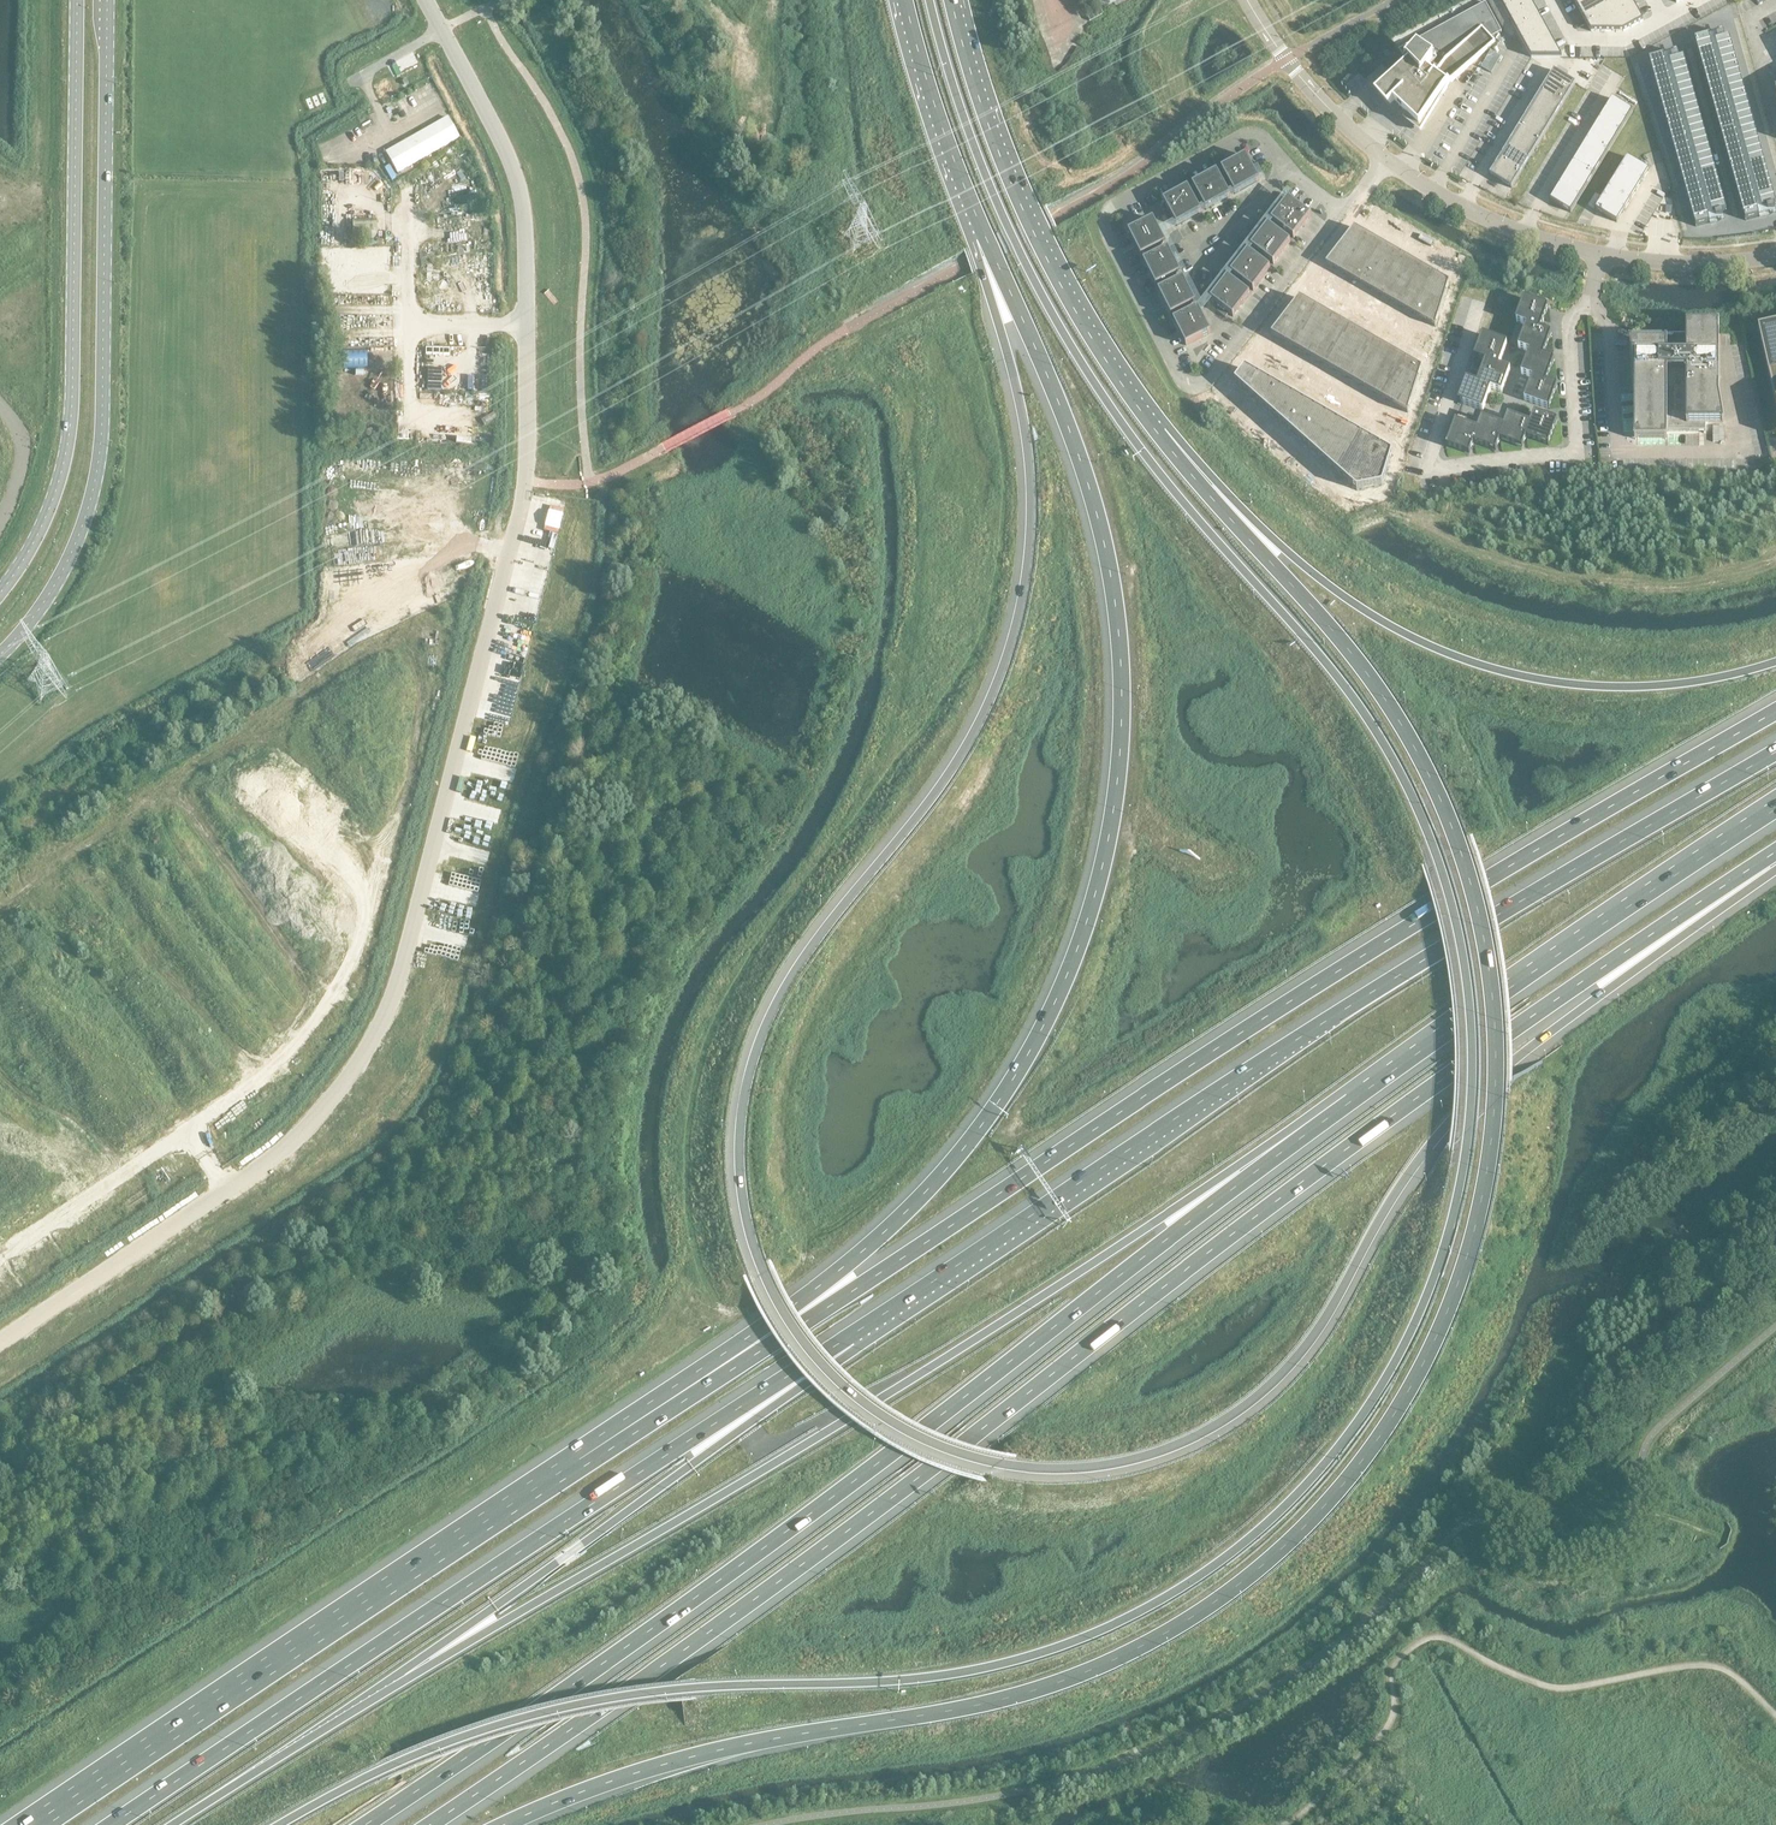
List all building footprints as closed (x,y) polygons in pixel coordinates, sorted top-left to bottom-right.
[(1531,58),(1561,57),(1530,0),(1500,0),(1531,58)] [(1598,45),(1643,21),(1631,0),(1574,0),(1598,45)] [(1402,50),(1407,60),(1375,96),(1387,109),(1395,102),(1408,114),(1404,119),(1421,132),(1452,83),(1495,42),(1491,38),(1502,32),(1486,3),(1478,7),(1411,44),(1401,49),(1401,50),(1402,50)] [(1707,32),(1693,36),(1743,216),(1757,212),(1758,215),(1775,210),(1772,201),(1774,200),(1727,33),(1723,35),(1720,25),(1706,29),(1707,32)] [(1496,46),(1486,62),(1496,69),(1506,52),(1496,46)] [(1673,49),(1649,56),(1695,222),(1720,215),(1718,208),(1725,206),(1683,54),(1675,56),(1673,49)] [(1569,95),(1575,84),(1554,71),(1547,82),(1569,95)] [(1562,105),(1569,95),(1547,82),(1541,92),(1562,105)] [(1555,117),(1562,105),(1541,92),(1533,104),(1555,117)] [(1626,122),(1633,111),(1612,99),(1606,110),(1626,122)] [(1549,128),(1555,117),(1533,104),(1527,115),(1549,128)] [(1626,122),(1606,110),(1600,120),(1620,132),(1626,122)] [(1540,142),(1549,128),(1527,115),(1519,128),(1540,142)] [(1614,143),(1620,132),(1600,120),(1593,130),(1614,143)] [(1529,160),(1540,142),(1519,128),(1507,147),(1529,160)] [(1608,153),(1614,143),(1593,130),(1587,140),(1608,153)] [(1608,153),(1587,140),(1581,151),(1601,163),(1608,153)] [(1529,160),(1507,147),(1499,160),(1521,173),(1529,160)] [(1581,151),(1573,163),(1594,175),(1601,163),(1581,151)] [(1260,181),(1246,157),(1222,170),(1235,194),(1260,181)] [(1642,181),(1649,170),(1627,157),(1621,168),(1642,181)] [(1521,173),(1499,160),(1490,175),(1511,188),(1521,173)] [(1573,163),(1566,175),(1586,188),(1594,175),(1573,163)] [(1636,191),(1642,181),(1621,168),(1615,178),(1636,191)] [(1231,197),(1217,172),(1193,186),(1195,191),(1191,193),(1196,201),(1200,199),(1206,210),(1231,197)] [(1566,175),(1558,188),(1579,200),(1586,188),(1566,175)] [(1630,202),(1636,191),(1615,178),(1608,188),(1630,202)] [(1164,202),(1166,206),(1161,209),(1170,224),(1175,221),(1177,226),(1202,213),(1196,201),(1191,193),(1188,188),(1164,202)] [(1558,188),(1550,200),(1571,213),(1579,200),(1558,188)] [(1625,210),(1630,202),(1608,188),(1603,197),(1625,210)] [(1596,209),(1617,223),(1625,210),(1603,197),(1596,209)] [(1311,216),(1297,206),(1289,199),(1272,222),(1294,239),(1311,216)] [(1166,245),(1154,220),(1129,232),(1141,257),(1166,245)] [(1291,243),(1269,226),(1252,248),(1274,265),(1291,243)] [(1359,231),(1331,267),(1440,330),(1454,285),(1359,231)] [(1181,274),(1169,249),(1144,262),(1156,287),(1181,274)] [(1271,269),(1248,252),(1231,274),(1254,291),(1271,269)] [(1250,295),(1228,278),(1211,300),(1233,317),(1250,295)] [(1196,304),(1184,279),(1159,291),(1171,316),(1196,304)] [(1549,308),(1524,299),(1515,322),(1526,326),(1527,325),(1540,330),(1541,330),(1549,308)] [(1305,301),(1277,338),(1413,416),(1427,372),(1305,301)] [(1211,333),(1199,308),(1174,321),(1186,346),(1211,333)] [(1775,402),(1775,323),(1758,327),(1775,402)] [(1540,330),(1527,325),(1526,326),(1518,348),(1529,352),(1521,374),(1532,378),(1533,378),(1546,383),(1546,382),(1555,360),(1543,356),(1552,334),(1541,330),(1540,330)] [(1687,326),(1687,335),(1648,335),(1648,337),(1647,337),(1646,337),(1645,338),(1644,339),(1644,340),(1644,341),(1630,341),(1635,370),(1635,379),(1633,379),(1633,431),(1635,431),(1635,440),(1667,440),(1667,431),(1706,431),(1706,425),(1723,425),(1724,424),(1719,396),(1719,387),(1721,387),(1721,335),(1719,335),(1719,326),(1687,326)] [(1507,344),(1482,335),(1474,358),(1485,362),(1481,373),(1506,382),(1510,370),(1499,366),(1507,344)] [(1251,372),(1240,386),(1362,493),(1388,489),(1398,457),(1251,372)] [(1506,382),(1481,373),(1477,383),(1466,379),(1458,402),(1483,411),(1491,389),(1502,393),(1506,382)] [(1546,383),(1533,378),(1532,378),(1524,401),(1549,410),(1558,386),(1546,382),(1546,383)] [(1557,421),(1534,413),(1530,424),(1531,424),(1526,438),(1548,446),(1557,421)] [(1531,424),(1530,424),(1508,416),(1504,427),(1499,441),(1500,441),(1522,449),(1526,438),(1531,424)] [(1504,427),(1482,419),(1478,430),(1473,444),(1496,452),(1500,441),(1499,441),(1504,427)] [(1478,430),(1455,422),(1446,447),(1469,455),(1473,444),(1478,430)]
